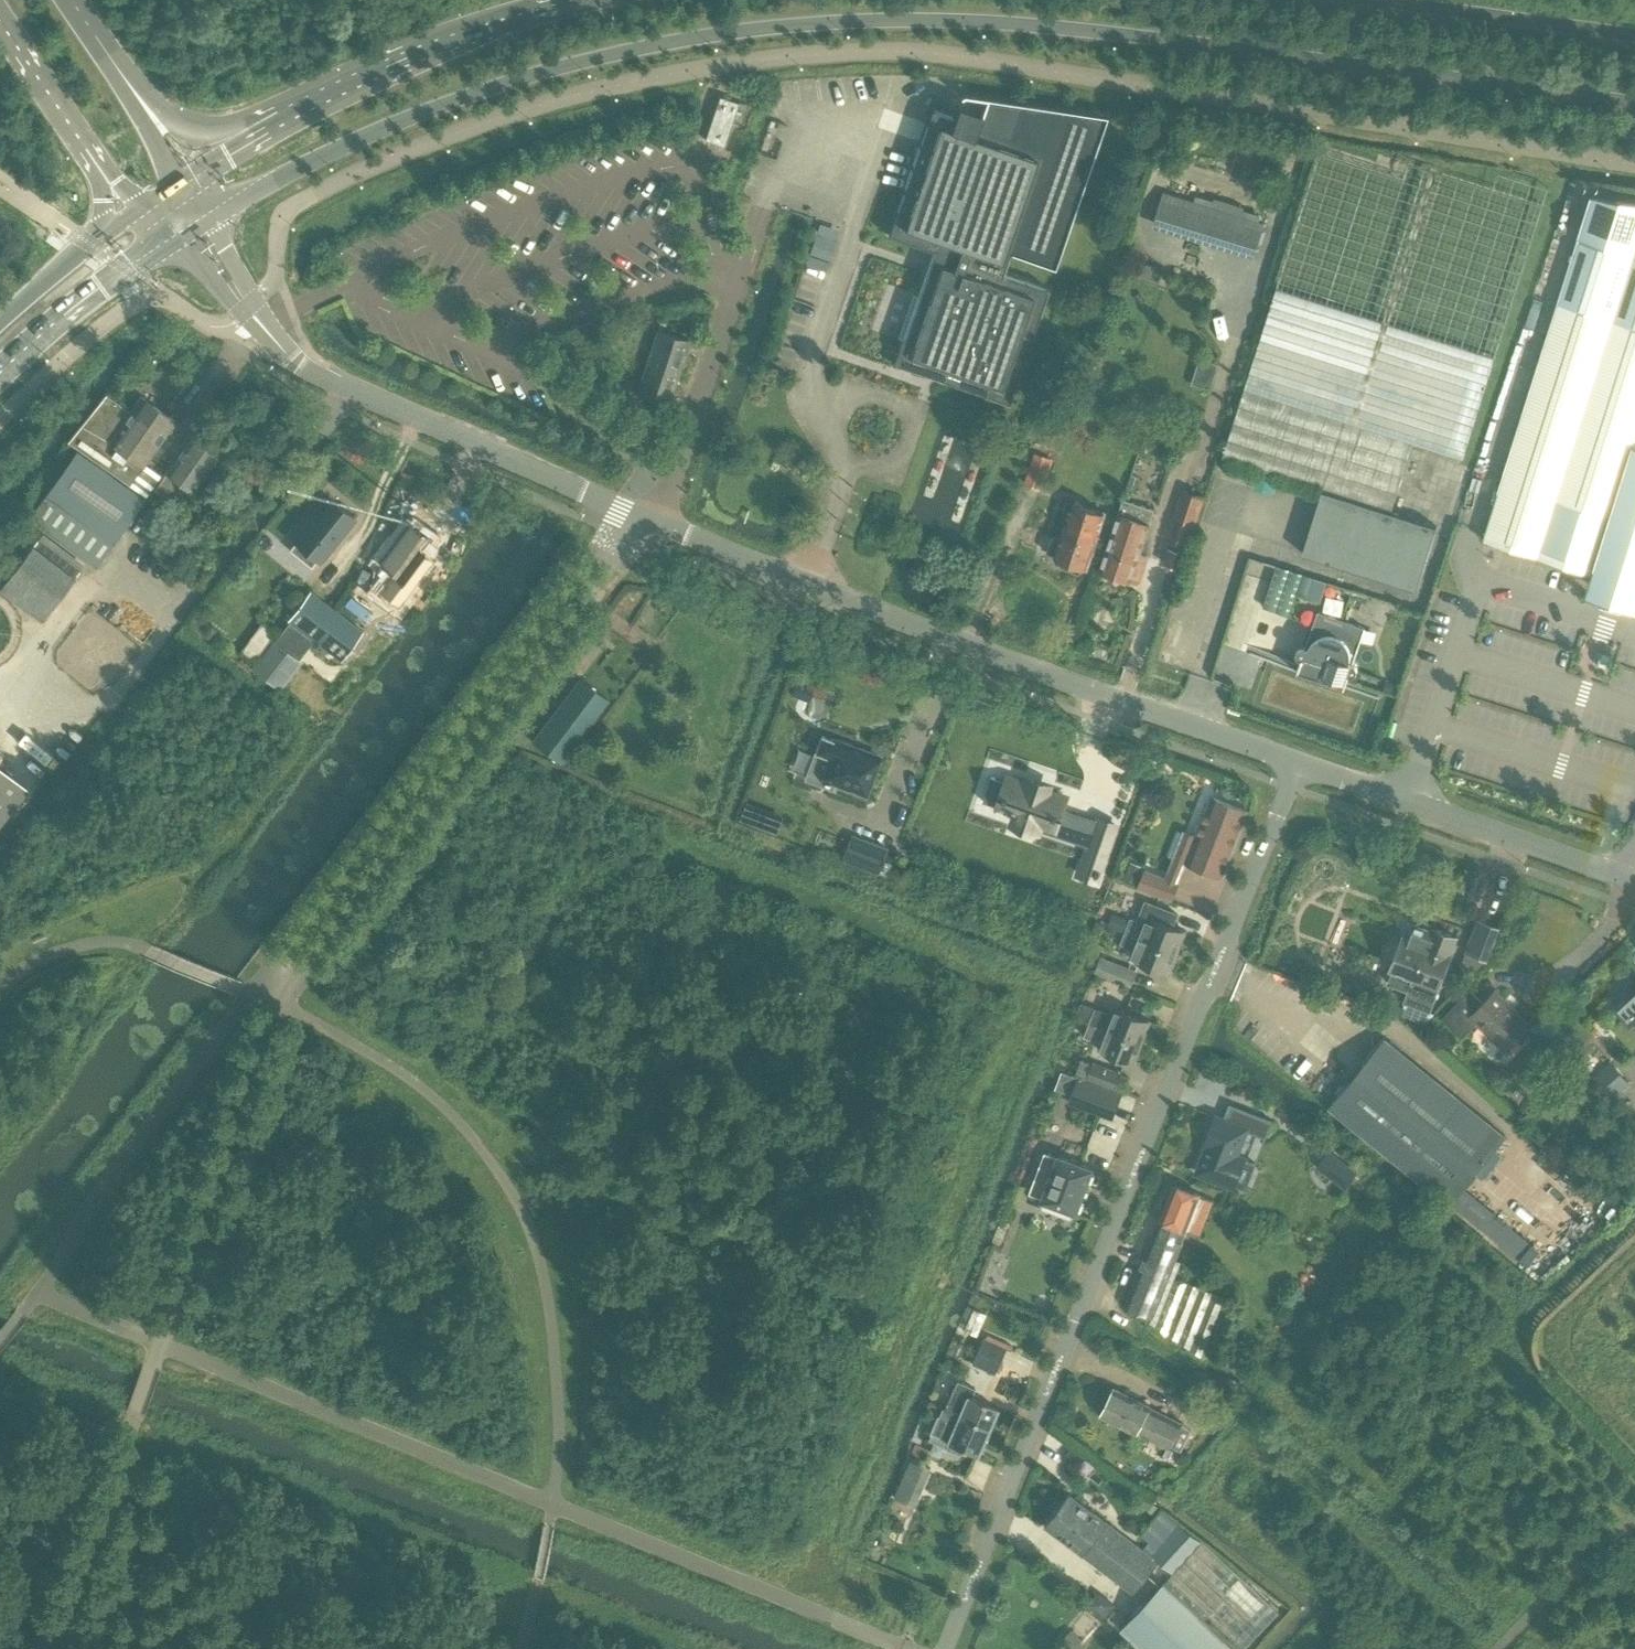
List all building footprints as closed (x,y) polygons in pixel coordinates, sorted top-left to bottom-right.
[(711,142),(724,146),(726,139),(739,102),(719,96),(717,102),(705,139),(711,142)] [(986,101),(981,114),(958,106),(955,116),(955,117),(953,116),(953,117),(931,110),(888,235),(933,251),(917,296),(913,294),(898,338),(902,339),(894,364),(1008,403),(1048,288),(1003,273),(1010,252),(1054,268),(1106,115),(987,97),(986,101)] [(1493,189),(1456,178),(1408,162),(1404,180),(1320,153),(1223,457),(1323,488),(1303,554),(1416,590),(1417,590),(1437,526),(1391,512),(1413,443),(1463,458),(1548,189),(1498,172),(1493,189)] [(1152,227),(1166,232),(1253,259),(1264,223),(1163,192),(1152,227)] [(1589,581),(1602,586),(1617,590),(1629,594),(1634,596),(1634,203),(1591,196),(1580,232),(1558,303),(1485,533),(1593,568),(1592,572),(1592,574),(1589,581)] [(811,264),(831,268),(838,224),(817,221),(811,264)] [(637,393),(668,403),(689,340),(657,330),(637,393)] [(1201,358),(1195,379),(1212,384),(1219,362),(1201,358)] [(69,442),(130,485),(175,421),(140,396),(130,411),(106,395),(107,395),(106,394),(67,442),(68,442),(69,442)] [(154,489),(170,500),(182,483),(192,490),(219,451),(193,433),(154,489)] [(77,452),(30,519),(97,566),(144,499),(77,452)] [(1035,454),(1025,483),(1040,488),(1049,459),(1035,454)] [(1167,540),(1188,547),(1204,497),(1183,490),(1167,540)] [(290,549),(311,566),(316,559),(320,562),(320,563),(356,520),(326,496),(291,539),(296,543),(290,549)] [(1108,546),(1105,555),(1100,570),(1132,581),(1141,554),(1155,510),(1123,499),(1108,546)] [(1057,540),(1052,554),(1056,555),(1054,560),(1069,565),(1067,571),(1081,575),(1083,569),(1086,570),(1088,565),(1100,569),(1108,545),(1100,543),(1104,532),(1111,535),(1114,525),(1112,524),(1113,519),(1116,520),(1118,513),(1103,508),(1102,512),(1073,502),(1071,507),(1068,506),(1063,521),(1059,519),(1053,538),(1057,540)] [(378,588),(377,589),(399,605),(400,604),(399,603),(415,582),(431,560),(432,561),(433,560),(421,551),(429,540),(430,541),(431,540),(417,530),(408,523),(407,524),(408,525),(399,537),(395,543),(391,541),(386,547),(382,554),(385,556),(381,561),(380,560),(380,561),(393,571),(379,589),(378,588)] [(42,621),(75,578),(31,546),(0,588),(0,590),(42,621)] [(1165,563),(1179,568),(1184,553),(1170,548),(1165,563)] [(1254,555),(1248,569),(1272,578),(1277,564),(1254,555)] [(0,577),(10,565),(0,557),(0,576),(0,577)] [(1323,599),(1329,579),(1279,562),(1265,604),(1292,613),(1300,591),(1323,599)] [(318,659),(344,679),(374,639),(309,591),(288,620),(326,649),(318,659)] [(1302,658),(1301,661),(1300,664),(1298,669),(1297,671),(1300,672),(1342,686),(1344,687),(1345,686),(1345,685),(1347,680),(1349,674),(1350,675),(1352,675),(1353,675),(1355,674),(1356,674),(1357,672),(1357,671),(1358,670),(1358,668),(1357,667),(1357,666),(1356,665),(1354,664),(1353,663),(1365,628),(1318,611),(1314,624),(1313,625),(1306,647),(1305,647),(1303,646),(1302,646),(1300,647),(1299,647),(1298,648),(1297,650),(1297,651),(1297,652),(1297,654),(1298,655),(1299,656),(1300,657),(1302,658)] [(299,660),(274,641),(273,640),(252,669),(254,670),(280,690),(302,662),(299,660)] [(549,737),(541,732),(540,731),(532,741),(560,763),(592,720),(608,699),(580,678),(573,687),(559,706),(567,713),(557,727),(549,737)] [(846,787),(864,794),(866,789),(878,756),(874,755),(873,752),(867,750),(864,751),(857,749),(846,745),(845,742),(839,739),(836,741),(822,736),(806,778),(834,788),(835,786),(845,790),(846,787)] [(24,789),(0,769),(0,818),(24,789)] [(1013,812),(1017,813),(1014,821),(1035,829),(1037,823),(1054,829),(1065,797),(1048,791),(1049,787),(1028,780),(1027,784),(1010,778),(1001,803),(1014,808),(1013,812)] [(1212,796),(1186,863),(1222,876),(1247,810),(1212,796)] [(842,860),(877,873),(886,848),(852,835),(842,860)] [(1139,887),(1172,900),(1179,883),(1145,870),(1139,887)] [(1131,919),(1126,931),(1177,952),(1185,931),(1173,926),(1178,914),(1146,901),(1138,922),(1131,919)] [(1470,978),(1487,960),(1499,927),(1479,919),(1466,952),(1458,973),(1470,978)] [(1409,991),(1405,1001),(1400,1015),(1424,1024),(1435,1013),(1430,1011),(1437,992),(1436,992),(1452,950),(1452,949),(1457,937),(1434,928),(1432,931),(1410,922),(1405,936),(1404,936),(1399,950),(1393,952),(1395,958),(1391,968),(1394,969),(1388,983),(1409,991)] [(1177,952),(1126,931),(1121,944),(1135,949),(1131,960),(1168,975),(1177,952)] [(1101,957),(1095,972),(1131,986),(1136,971),(1101,957)] [(1477,1023),(1505,1050),(1530,1024),(1496,991),(1483,1003),(1470,990),(1442,1019),(1461,1038),(1477,1023)] [(1624,1017),(1614,1027),(1632,1047),(1634,1044),(1634,990),(1616,1008),(1624,1017)] [(1586,1014),(1579,997),(1567,1002),(1574,1019),(1586,1014)] [(1076,1016),(1091,1022),(1142,1043),(1150,1021),(1118,1008),(1114,1019),(1109,1017),(1111,1014),(1082,1003),(1076,1016)] [(1142,1043),(1091,1022),(1085,1036),(1100,1042),(1101,1039),(1105,1041),(1101,1051),(1133,1064),(1142,1043)] [(1330,1107),(1450,1204),(1505,1136),(1385,1038),(1330,1107)] [(1094,1063),(1088,1080),(1114,1090),(1121,1073),(1094,1063)] [(1594,1078),(1612,1098),(1629,1083),(1611,1063),(1594,1078)] [(1096,1084),(1079,1078),(1070,1103),(1112,1118),(1122,1093),(1096,1084)] [(1198,1172),(1231,1185),(1242,1158),(1236,1156),(1245,1130),(1264,1138),(1269,1124),(1236,1111),(1232,1123),(1219,1118),(1198,1172)] [(1318,1166),(1333,1178),(1344,1164),(1328,1152),(1318,1166)] [(1042,1200),(1077,1213),(1093,1168),(1059,1155),(1058,1158),(1045,1153),(1030,1193),(1043,1197),(1042,1200)] [(1169,1275),(1175,1260),(1200,1195),(1173,1184),(1126,1306),(1152,1317),(1153,1317),(1169,1275)] [(1175,1260),(1169,1275),(1174,1277),(1180,1262),(1175,1260)] [(1228,1299),(1174,1277),(1169,1275),(1153,1317),(1152,1317),(1150,1323),(1204,1360),(1228,1299)] [(973,1308),(962,1331),(975,1337),(986,1314),(973,1308)] [(972,1363),(992,1372),(1003,1348),(983,1339),(972,1363)] [(946,1402),(943,1410),(987,1431),(997,1408),(971,1397),(974,1388),(956,1381),(948,1399),(946,1402)] [(1100,1415),(1137,1433),(1137,1432),(1167,1448),(1163,1455),(1169,1458),(1173,1451),(1169,1449),(1182,1423),(1150,1407),(1150,1406),(1114,1388),(1100,1415)] [(987,1431),(943,1410),(941,1415),(939,1418),(954,1424),(947,1442),(977,1455),(987,1431)] [(1063,1457),(1070,1463),(1077,1454),(1070,1448),(1063,1457)] [(894,1498),(907,1503),(922,1467),(910,1461),(894,1498)] [(1071,1495),(1058,1511),(1146,1576),(1158,1560),(1143,1549),(1071,1495)] [(1146,1498),(1141,1504),(1153,1514),(1158,1507),(1146,1498)] [(1146,1576),(1058,1511),(1046,1527),(1134,1593),(1146,1576)] [(1164,1583),(1234,1648),(1244,1648),(1279,1611),(1203,1540),(1202,1542),(1161,1511),(1142,1536),(1148,1541),(1143,1549),(1158,1560),(1161,1562),(1174,1572),(1164,1583)] [(1164,1583),(1121,1628),(1144,1648),(1234,1648),(1164,1583)] [(1066,1648),(1073,1648),(1081,1640),(1072,1632),(1061,1644),(1066,1648)]
